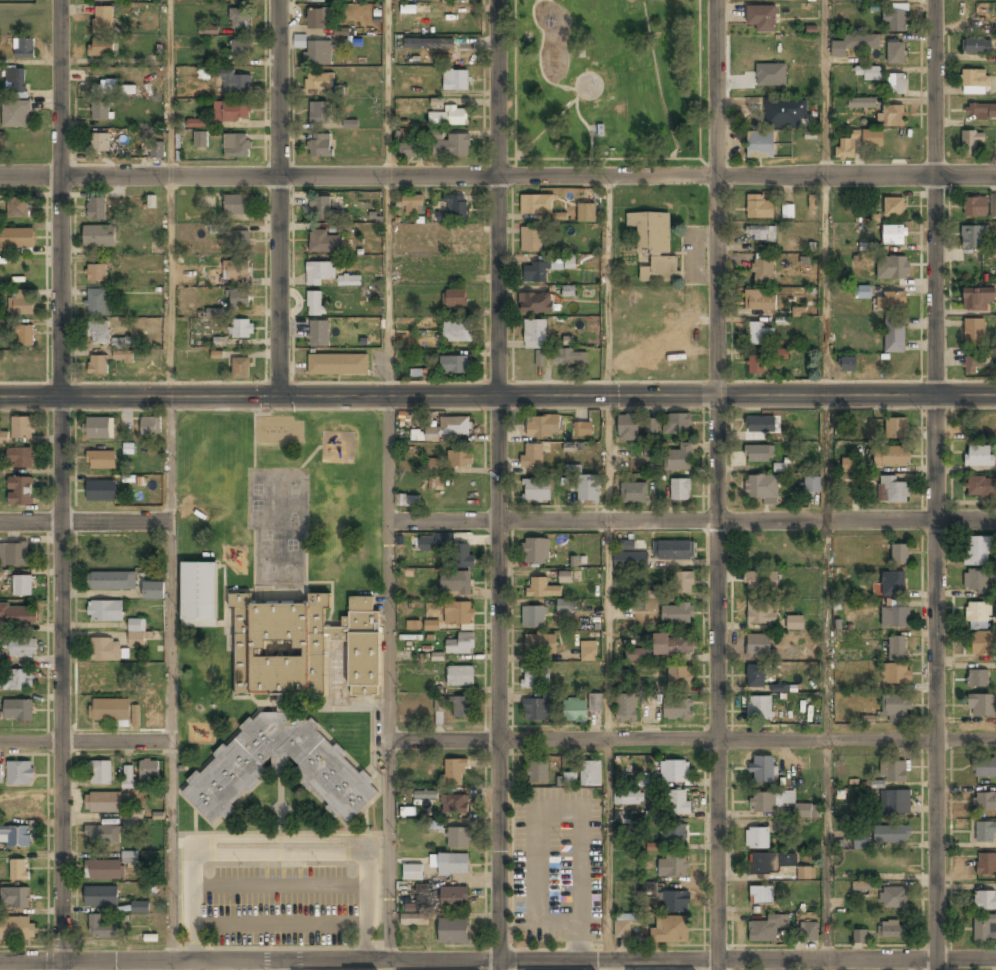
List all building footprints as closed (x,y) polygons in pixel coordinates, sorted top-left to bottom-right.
[(112,7),(93,7),(93,33),(112,33),(112,7)] [(756,33),(776,33),(776,7),(746,7),(746,25),(756,25),(756,33)] [(249,30),(249,9),(230,9),(230,30),(249,30)] [(331,9),(306,9),(306,30),(331,30),(331,9)] [(905,10),(886,10),(886,32),(905,32),(905,10)] [(218,35),(218,25),(199,25),(199,34),(218,35)] [(306,48),(307,35),(294,34),(293,48),(306,48)] [(962,55),(990,55),(990,39),(962,39),(962,55)] [(34,59),(34,40),(16,40),(16,59),(34,59)] [(113,56),(113,40),(89,40),(89,56),(113,56)] [(250,40),(230,40),(230,59),(250,59),(250,40)] [(405,40),(405,51),(453,51),(453,40),(405,40)] [(331,66),(331,42),(305,42),(305,66),(331,66)] [(904,42),(888,42),(888,63),(904,63),(904,42)] [(845,53),(845,44),(833,44),(833,53),(845,53)] [(435,64),(450,63),(450,54),(435,55),(435,64)] [(785,63),(756,64),(756,86),(786,85),(785,63)] [(864,80),(880,80),(880,66),(855,67),(855,75),(864,75),(864,80)] [(25,92),(25,70),(7,70),(7,92),(25,92)] [(222,94),(251,91),(249,71),(220,74),(222,94)] [(443,92),(467,92),(467,71),(443,71),(443,92)] [(988,95),(988,71),(961,71),(961,95),(988,95)] [(332,90),(332,74),(305,74),(305,90),(332,90)] [(888,93),(905,93),(905,74),(888,74),(888,93)] [(117,92),(115,80),(100,82),(102,95),(117,92)] [(875,110),(875,100),(848,100),(848,110),(875,110)] [(806,119),(806,101),(765,101),(765,128),(800,128),(800,119),(806,119)] [(2,102),(2,129),(29,129),(29,102),(2,102)] [(214,121),(249,121),(249,102),(214,102),(214,121)] [(109,103),(91,103),(91,121),(109,121),(109,103)] [(309,103),(309,124),(327,124),(327,103),(309,103)] [(964,105),(964,119),(995,119),(995,105),(964,105)] [(904,126),(904,106),(879,106),(879,126),(904,126)] [(428,126),(466,126),(466,108),(445,108),(445,113),(428,113),(428,126)] [(343,128),(357,128),(357,120),(343,120),(343,128)] [(851,132),(851,140),(836,140),(836,159),(854,159),(854,142),(862,142),(862,147),(883,147),(883,131),(851,132)] [(984,144),(984,132),(962,132),(962,154),(977,154),(977,144),(984,144)] [(194,147),(206,147),(206,133),(194,133),(194,147)] [(91,153),(109,153),(109,134),(91,135),(91,153)] [(249,134),(224,134),(224,158),(249,158),(249,134)] [(746,159),(773,159),(773,134),(746,134),(746,159)] [(332,135),(308,135),(308,158),(332,158),(332,135)] [(469,135),(449,135),(449,142),(433,142),(433,157),(469,157),(469,135)] [(164,144),(151,143),(150,158),(163,159),(164,144)] [(412,145),(401,145),(401,158),(412,158),(412,145)] [(252,195),(224,195),(224,215),(252,215),(252,195)] [(423,196),(402,197),(402,217),(423,216),(423,196)] [(552,215),(552,196),(521,196),(521,215),(552,215)] [(746,196),(746,220),(773,220),(773,202),(763,202),(763,196),(746,196)] [(310,197),(310,220),(331,220),(331,197),(310,197)] [(466,221),(466,197),(450,197),(450,221),(466,221)] [(29,199),(8,199),(8,218),(29,218),(29,199)] [(105,199),(88,199),(88,221),(105,221),(105,199)] [(904,218),(904,199),(883,199),(883,218),(904,218)] [(963,199),(963,217),(988,217),(988,199),(963,199)] [(595,205),(578,205),(578,223),(595,223),(595,205)] [(793,205),(782,205),(782,218),(794,218),(793,205)] [(669,212),(627,213),(627,227),(637,227),(638,254),(650,254),(650,267),(639,267),(640,282),(678,281),(678,255),(670,256),(669,212)] [(352,224),(335,224),(335,232),(351,233),(352,224)] [(882,246),(905,246),(905,226),(882,226),(882,246)] [(83,227),(83,248),(115,248),(115,227),(83,227)] [(776,227),(748,227),(748,241),(776,241),(776,227)] [(982,227),(961,227),(961,249),(982,249),(982,227)] [(521,228),(521,252),(540,252),(540,228),(521,228)] [(33,249),(33,229),(0,229),(0,249),(33,249)] [(231,231),(231,249),(249,249),(249,231),(231,231)] [(466,231),(450,231),(450,253),(466,253),(466,231)] [(310,233),(310,253),(341,253),(341,233),(310,233)] [(469,259),(446,259),(446,275),(469,275),(469,259)] [(877,259),(877,280),(908,280),(908,259),(877,259)] [(773,286),(773,260),(753,260),(753,286),(773,286)] [(547,283),(547,270),(562,271),(562,261),(525,261),(525,283),(547,283)] [(224,281),(249,281),(249,262),(224,262),(224,281)] [(322,281),(334,281),(334,263),(306,263),(306,287),(322,287),(322,281)] [(107,265),(87,265),(87,282),(107,282),(107,265)] [(360,276),(338,276),(338,286),(360,286),(360,276)] [(870,298),(871,286),(854,286),(854,298),(870,298)] [(963,289),(963,312),(988,312),(988,303),(995,303),(995,289),(963,289)] [(105,290),(87,290),(87,317),(105,317),(105,290)] [(229,309),(249,309),(249,291),(229,291),(229,309)] [(466,308),(466,291),(444,291),(443,307),(466,308)] [(307,293),(307,317),(323,317),(323,293),(307,293)] [(877,309),(905,309),(905,293),(877,293),(877,309)] [(551,314),(551,294),(519,294),(519,314),(551,314)] [(744,311),(775,311),(775,296),(744,296),(744,311)] [(8,316),(33,316),(33,297),(8,297),(8,316)] [(206,309),(206,317),(223,317),(223,308),(206,309)] [(231,320),(231,340),(253,340),(253,320),(231,320)] [(443,320),(443,343),(471,343),(471,320),(443,320)] [(964,346),(984,346),(984,320),(964,320),(964,346)] [(545,321),(524,321),(524,349),(537,349),(537,366),(545,366),(545,321)] [(109,322),(89,322),(89,344),(109,344),(109,322)] [(329,347),(329,322),(309,322),(309,347),(329,347)] [(884,322),(884,354),(905,354),(905,322),(884,322)] [(747,345),(763,345),(763,324),(747,324),(747,345)] [(33,346),(33,327),(15,327),(15,346),(33,346)] [(133,363),(133,350),(128,350),(128,338),(112,338),(112,360),(125,359),(125,363),(133,363)] [(787,349),(773,349),(773,359),(787,359),(787,349)] [(587,365),(587,351),(553,351),(553,365),(587,365)] [(367,375),(367,356),(307,356),(307,375),(367,375)] [(748,375),(763,375),(763,356),(748,356),(748,375)] [(964,374),(981,373),(981,356),(963,357),(964,374)] [(108,357),(88,357),(88,375),(108,375),(108,357)] [(467,357),(439,357),(439,374),(467,374),(467,357)] [(232,378),(249,378),(249,359),(232,359),(232,378)] [(843,371),(855,371),(854,359),(842,359),(843,371)] [(691,415),(663,415),(663,435),(691,435),(691,415)] [(636,416),(617,416),(617,442),(636,442),(636,416)] [(439,435),(470,435),(470,417),(440,417),(440,427),(426,427),(426,443),(439,443),(439,435)] [(559,417),(527,417),(527,438),(559,438),(559,417)] [(644,433),(658,432),(657,418),(643,419),(644,433)] [(775,418),(746,418),(746,434),(776,433),(775,418)] [(33,419),(11,419),(11,439),(33,439),(33,419)] [(113,440),(113,419),(85,419),(85,440),(113,440)] [(161,419),(140,419),(140,437),(161,437),(161,419)] [(885,419),(885,439),(906,439),(906,419),(885,419)] [(574,437),(592,437),(592,423),(574,423),(574,437)] [(8,444),(9,432),(0,432),(0,444),(8,444)] [(691,444),(680,444),(680,452),(664,452),(664,472),(690,472),(691,444)] [(543,445),(523,445),(523,469),(543,469),(543,445)] [(771,446),(744,446),(744,463),(771,463),(771,446)] [(965,447),(965,468),(993,468),(993,447),(965,447)] [(908,448),(873,448),(873,468),(908,468),(908,448)] [(32,450),(7,450),(7,469),(32,469),(32,450)] [(447,467),(472,467),(472,451),(447,451),(447,467)] [(115,452),(86,452),(86,470),(115,470),(115,452)] [(437,473),(438,459),(425,458),(424,472),(437,473)] [(842,472),(858,472),(858,458),(842,458),(842,472)] [(787,472),(786,463),(773,464),(774,472),(787,472)] [(597,476),(578,476),(578,504),(597,504),(597,476)] [(443,489),(443,477),(429,477),(429,489),(443,489)] [(745,477),(745,500),(764,500),(764,505),(777,505),(777,477),(745,477)] [(878,503),(908,503),(908,484),(897,484),(897,477),(878,477),(878,503)] [(32,505),(32,478),(8,478),(8,505),(32,505)] [(966,478),(966,497),(995,497),(995,478),(966,478)] [(670,501),(689,501),(689,479),(670,479),(670,501)] [(804,479),(804,495),(820,495),(820,479),(804,479)] [(523,502),(549,502),(549,481),(523,481),(523,502)] [(86,482),(86,502),(116,502),(116,482),(86,482)] [(620,484),(620,505),(647,505),(647,484),(620,484)] [(420,506),(420,494),(394,495),(394,506),(420,506)] [(965,566),(991,566),(991,537),(965,537),(965,566)] [(435,552),(434,539),(420,540),(421,552),(435,552)] [(523,539),(523,565),(548,565),(548,539),(523,539)] [(635,541),(618,540),(618,550),(634,550),(635,541)] [(654,542),(654,560),(693,560),(693,542),(654,542)] [(0,543),(0,565),(29,565),(29,543),(0,543)] [(472,545),(452,545),(452,568),(472,568),(472,545)] [(891,565),(908,565),(908,545),(891,545),(891,565)] [(647,553),(614,553),(614,570),(647,570),(647,553)] [(181,628),(216,628),(216,564),(181,564),(181,628)] [(572,571),(559,571),(559,583),(572,583),(572,571)] [(964,571),(964,594),(987,594),(987,571),(964,571)] [(87,573),(87,590),(136,590),(136,573),(87,573)] [(470,573),(441,573),(441,594),(470,594),(470,573)] [(674,573),(674,594),(692,594),(692,573),(674,573)] [(777,573),(744,573),(744,591),(777,590),(777,573)] [(891,593),(904,593),(904,573),(881,573),(881,586),(891,586),(891,593)] [(13,595),(32,595),(32,575),(13,575),(13,595)] [(546,578),(527,578),(527,597),(559,597),(559,588),(546,588),(546,578)] [(164,584),(143,584),(143,600),(164,600),(164,584)] [(234,697),(325,696),(325,642),(348,642),(348,697),(380,696),(379,612),(373,612),(373,598),(350,598),(350,617),(342,617),(342,627),(327,627),(326,595),(307,595),(307,604),(249,605),(249,595),(233,595),(234,697)] [(647,610),(655,609),(654,599),(646,599),(647,610)] [(569,602),(558,601),(557,613),(569,613),(569,602)] [(123,622),(123,602),(88,602),(88,622),(123,622)] [(472,625),(472,603),(444,603),(444,625),(472,625)] [(748,604),(748,625),(773,625),(773,604),(748,604)] [(990,604),(966,604),(966,624),(990,624),(990,604)] [(36,625),(36,605),(0,605),(0,618),(8,618),(8,625),(36,625)] [(692,625),(692,605),(661,605),(661,625),(692,625)] [(545,607),(522,607),(522,628),(545,628),(545,607)] [(880,608),(880,628),(908,628),(908,608),(880,608)] [(803,629),(803,615),(786,616),(786,630),(803,629)] [(406,629),(420,630),(421,621),(406,620),(406,629)] [(424,630),(439,631),(439,620),(424,620),(424,630)] [(129,647),(144,647),(144,621),(129,621),(129,647)] [(445,654),(474,654),(474,633),(457,633),(457,641),(445,641),(445,654)] [(995,654),(995,633),(971,633),(971,654),(995,654)] [(556,654),(556,635),(525,635),(525,654),(556,654)] [(770,657),(769,635),(746,635),(747,657),(770,657)] [(653,636),(653,655),(692,655),(692,636),(653,636)] [(889,662),(906,662),(906,638),(889,638),(889,662)] [(36,640),(7,640),(6,657),(35,658),(36,640)] [(91,640),(91,662),(120,662),(120,640),(91,640)] [(581,662),(596,662),(596,642),(581,642),(581,662)] [(625,661),(650,660),(650,648),(625,649),(625,661)] [(746,689),(763,689),(763,665),(746,665),(746,689)] [(881,665),(881,685),(911,685),(911,665),(881,665)] [(115,686),(115,667),(90,667),(90,686),(115,686)] [(447,688),(474,688),(474,667),(447,667),(447,688)] [(667,667),(667,686),(691,686),(691,667),(667,667)] [(522,688),(549,688),(549,668),(522,668),(522,688)] [(4,691),(32,691),(32,670),(4,670),(4,691)] [(968,688),(988,688),(988,670),(968,670),(968,688)] [(770,692),(789,693),(789,685),(770,684),(770,692)] [(995,695),(968,695),(968,718),(995,718),(995,695)] [(434,711),(443,712),(444,697),(435,696),(434,711)] [(601,696),(590,696),(590,711),(601,711),(601,696)] [(636,696),(617,696),(617,724),(636,724),(636,696)] [(910,722),(910,696),(882,696),(882,722),(910,722)] [(747,720),(771,720),(771,698),(747,698),(747,720)] [(452,699),(452,719),(471,719),(471,699),(452,699)] [(33,700),(4,700),(4,721),(33,721),(33,700)] [(130,722),(130,700),(90,700),(90,722),(130,722)] [(549,721),(549,700),(523,700),(523,721),(549,721)] [(564,701),(564,719),(585,719),(585,701),(564,701)] [(664,701),(664,720),(691,720),(691,701),(664,701)] [(261,709),(298,710),(380,793),(346,826),(280,760),(213,826),(179,791),(261,709)] [(773,756),(751,756),(751,783),(773,783),(773,756)] [(974,779),(995,779),(995,759),(974,759),(974,779)] [(110,761),(90,761),(90,785),(110,785),(110,761)] [(139,761),(139,782),(159,782),(159,761),(139,761)] [(464,761),(444,761),(444,787),(464,787),(464,761)] [(548,785),(548,761),(527,761),(527,785),(548,785)] [(688,761),(661,761),(661,783),(688,783),(688,761)] [(7,762),(7,785),(33,785),(33,762),(7,762)] [(601,787),(601,762),(580,762),(580,787),(601,787)] [(905,782),(906,762),(880,762),(880,782),(905,782)] [(134,767),(123,767),(122,789),(132,790),(134,767)] [(563,787),(577,787),(577,773),(563,773),(563,787)] [(644,791),(614,791),(614,806),(644,806),(644,791)] [(667,791),(667,816),(689,816),(689,791),(667,791)] [(880,814),(910,814),(910,791),(880,791),(880,814)] [(120,793),(85,793),(85,814),(120,814),(120,793)] [(772,813),(772,804),(793,805),(793,793),(751,793),(750,813),(772,813)] [(973,793),(973,811),(995,811),(995,793),(973,793)] [(35,816),(35,795),(0,795),(0,816),(35,816)] [(467,814),(467,796),(441,796),(441,814),(467,814)] [(820,819),(820,806),(795,806),(795,819),(820,819)] [(142,810),(124,809),(124,819),(142,820),(142,810)] [(442,821),(428,820),(428,830),(442,830),(442,821)] [(976,822),(976,843),(993,843),(993,822),(976,822)] [(686,845),(686,826),(661,826),(661,845),(686,845)] [(909,826),(873,826),(873,843),(909,843),(909,826)] [(32,827),(0,827),(0,837),(8,837),(8,847),(32,847),(32,827)] [(120,827),(85,827),(85,844),(120,844),(120,827)] [(469,849),(469,829),(447,829),(447,849),(469,849)] [(746,850),(769,850),(769,829),(746,829),(746,850)] [(855,850),(870,848),(868,835),(854,836),(855,850)] [(122,865),(138,865),(139,851),(122,851),(122,865)] [(438,855),(438,876),(469,876),(469,855),(438,855)] [(779,867),(796,867),(796,855),(751,855),(751,874),(779,874),(779,867)] [(995,875),(995,855),(977,855),(977,875),(995,875)] [(688,877),(688,858),(658,858),(658,877),(688,877)] [(11,881),(29,881),(29,860),(11,860),(11,881)] [(121,862),(85,862),(85,880),(121,880),(121,862)] [(404,866),(404,881),(422,881),(422,866),(404,866)] [(798,869),(798,879),(813,879),(813,869),(798,869)] [(656,895),(655,882),(637,882),(637,895),(656,895)] [(853,891),(873,890),(873,882),(853,882),(853,891)] [(749,905),(771,905),(771,887),(749,887),(749,905)] [(906,887),(880,887),(880,908),(906,908),(906,887)] [(30,908),(30,888),(0,888),(0,908),(30,908)] [(85,888),(85,908),(117,908),(117,888),(85,888)] [(468,888),(440,888),(440,910),(468,910),(468,888)] [(995,910),(995,892),(974,892),(974,910),(995,910)] [(660,893),(660,913),(690,913),(690,893),(660,893)] [(131,913),(149,913),(149,901),(131,901),(131,913)] [(630,937),(630,914),(615,914),(614,937),(630,937)] [(400,915),(400,926),(428,926),(428,915),(400,915)] [(974,942),(995,942),(995,915),(974,915),(974,942)] [(89,939),(117,939),(117,926),(100,926),(100,916),(89,916),(89,939)] [(749,923),(749,942),(776,942),(776,931),(784,931),(784,916),(768,916),(768,923),(749,923)] [(650,943),(688,943),(688,917),(656,917),(656,929),(650,929),(650,943)] [(0,918),(0,941),(33,941),(33,918),(0,918)] [(469,920),(439,920),(439,944),(469,944),(469,920)] [(905,939),(905,922),(879,922),(879,939),(905,939)] [(802,942),(818,942),(818,924),(802,924),(802,942)] [(853,943),(866,943),(866,930),(853,929),(853,943)]
